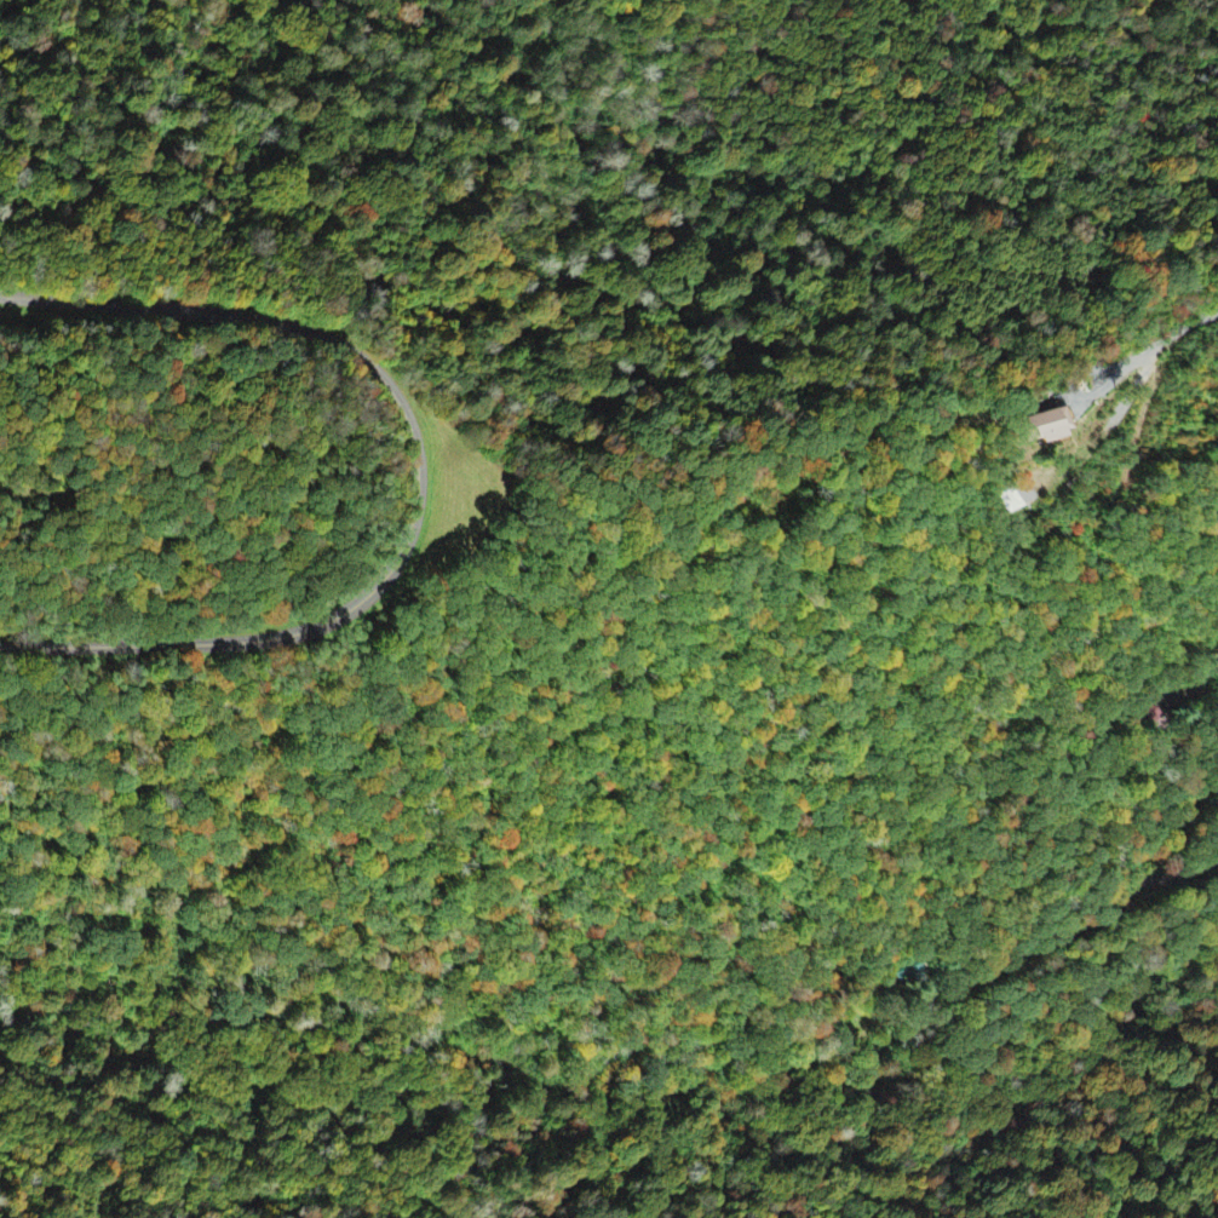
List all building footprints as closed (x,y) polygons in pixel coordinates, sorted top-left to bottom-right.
[(1070,432),(1061,409),(1022,423),(1031,447),(1070,432)]
